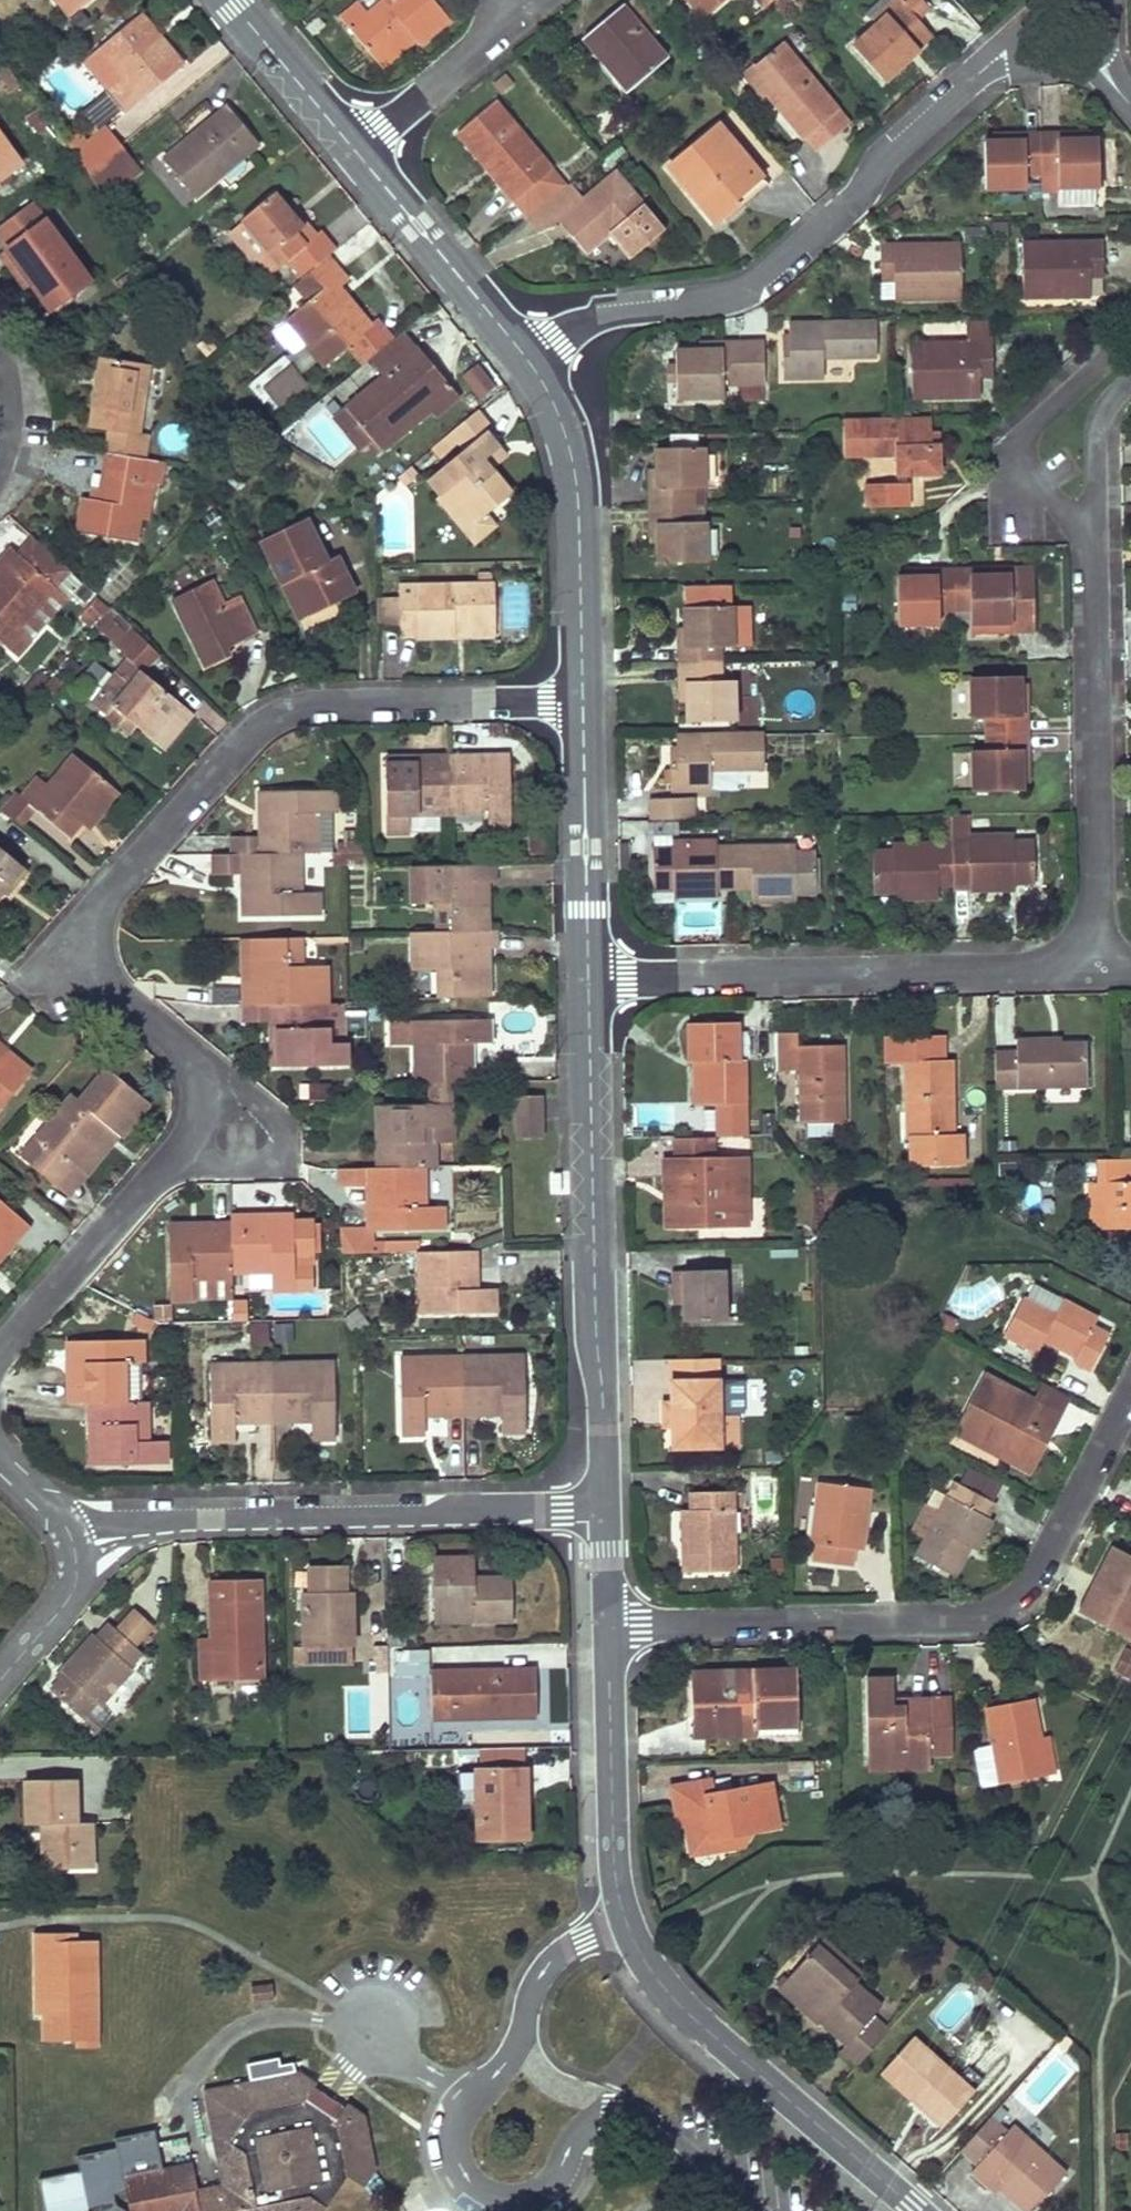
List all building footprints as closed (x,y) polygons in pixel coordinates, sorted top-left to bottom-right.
[(68,15),(87,0),(55,0),(68,15)] [(380,0),(360,0),(339,18),(349,29),(382,2),(380,0)] [(382,2),(349,29),(375,62),(408,34),(414,40),(418,45),(448,20),(432,0),(380,0),(382,2)] [(632,86),(664,59),(646,37),(663,23),(643,0),(639,0),(624,12),(620,7),(583,38),(605,64),(602,66),(608,72),(616,66),(632,86)] [(620,7),(624,12),(639,0),(628,0),(620,7)] [(702,17),(707,14),(695,0),(688,0),(702,17)] [(707,14),(723,0),(695,0),(707,14)] [(790,0),(776,0),(774,2),(783,14),(794,6),(792,3),(790,0)] [(801,16),(821,1),(820,0),(796,0),(792,3),(794,6),(801,16)] [(881,80),(931,35),(916,18),(928,7),(922,0),(898,0),(900,3),(875,26),(851,47),(881,80)] [(875,26),(900,3),(898,0),(879,0),(864,14),(875,26)] [(140,14),(132,20),(151,44),(159,37),(140,14)] [(323,25),(317,19),(306,28),(312,35),(323,25)] [(151,44),(132,20),(97,49),(122,79),(108,90),(126,112),(182,65),(159,37),(151,44)] [(414,40),(408,34),(375,62),(381,68),(414,40)] [(772,101),(803,139),(805,137),(816,150),(849,124),(781,42),(754,65),(753,63),(751,64),(778,96),(772,101)] [(772,101),(778,96),(751,64),(740,73),(761,99),(766,94),(772,101)] [(632,86),(616,66),(608,72),(625,92),(632,86)] [(455,133),(485,168),(488,165),(504,184),(501,187),(500,188),(511,202),(529,187),(543,204),(559,191),(566,186),(494,101),(455,133)] [(191,138),(189,136),(162,158),(195,197),(258,144),(226,105),(212,116),(214,118),(191,138)] [(761,176),(718,125),(667,167),(713,223),(738,202),(734,198),(761,176)] [(81,165),(86,172),(87,173),(120,145),(120,144),(105,126),(72,153),(81,165)] [(1023,140),(992,141),(983,141),(984,189),(1025,188),(1025,175),(1040,175),(1039,133),(1023,134),(1023,140)] [(1057,133),(1039,133),(1040,175),(1057,174),(1057,188),(1061,188),(1094,187),(1099,187),(1098,139),(1090,139),(1057,140),(1057,133)] [(0,138),(0,177),(18,164),(0,138)] [(87,173),(99,193),(116,179),(122,187),(142,170),(136,163),(120,145),(87,173)] [(485,168),(484,169),(500,188),(501,187),(504,184),(488,165),(485,168)] [(557,221),(583,253),(604,235),(609,231),(622,248),(630,257),(662,231),(614,174),(583,200),(574,207),(557,221)] [(1057,174),(1040,175),(1040,188),(1057,188),(1057,174)] [(768,185),(761,176),(734,198),(738,202),(742,207),(768,185)] [(104,202),(122,187),(116,179),(99,193),(104,202)] [(580,196),(569,183),(566,186),(559,191),(571,204),(580,196)] [(525,219),(543,204),(529,187),(511,202),(525,219)] [(1095,204),(1094,187),(1061,188),(1061,205),(1095,204)] [(536,231),(557,221),(574,207),(583,200),(580,196),(571,204),(559,191),(543,204),(525,219),(536,231)] [(240,220),(241,222),(228,233),(250,259),(254,256),(267,271),(276,264),(279,268),(287,261),(301,278),(326,256),(335,249),(320,231),(316,234),(304,220),(300,223),(291,212),(274,192),(240,220)] [(7,268),(14,262),(30,284),(49,310),(89,281),(31,202),(0,225),(0,236),(8,247),(0,252),(0,258),(7,268)] [(300,223),(304,220),(295,209),(291,212),(300,223)] [(622,248),(609,231),(604,235),(618,252),(622,248)] [(1102,241),(1021,243),(1021,298),(1089,296),(1089,277),(1089,263),(1102,263),(1102,241)] [(893,300),(961,298),(960,244),(878,246),(879,267),(892,266),(893,300)] [(347,281),(326,256),(301,278),(295,283),(309,300),(285,320),(324,366),(348,347),(362,364),(392,339),(376,320),(370,325),(346,296),(335,305),(328,296),(339,288),(347,281)] [(14,262),(7,268),(23,289),(30,284),(14,262)] [(1102,277),(1102,263),(1089,263),(1089,277),(1102,277)] [(893,300),(892,266),(879,267),(880,300),(893,300)] [(335,305),(346,296),(339,288),(328,296),(335,305)] [(967,342),(910,343),(911,398),(979,397),(979,376),(978,363),(992,363),(991,319),(967,320),(967,342)] [(782,378),(823,377),(822,357),(875,356),(875,322),(787,324),(787,336),(788,350),(781,350),(782,378)] [(453,390),(417,348),(415,349),(401,332),(368,360),(382,377),(345,408),(370,438),(380,450),(429,410),(453,390)] [(675,398),(723,397),(722,384),(739,383),(738,342),(720,343),(720,349),(700,350),(674,350),(674,366),(675,380),(675,398)] [(762,342),(738,342),(739,383),(764,383),(762,342)] [(101,391),(106,358),(101,357),(96,390),(101,391)] [(283,357),(263,373),(271,382),(290,366),(283,357)] [(106,452),(143,458),(146,435),(137,433),(148,364),(106,358),(101,391),(96,390),(90,427),(109,430),(106,452)] [(477,397),(495,383),(478,360),(460,373),(477,397)] [(992,376),(992,363),(978,363),(979,376),(992,376)] [(279,404),(305,383),(290,366),(271,382),(263,373),(250,385),(263,401),(270,395),(279,404)] [(675,380),(674,366),(666,366),(667,381),(675,380)] [(459,398),(453,390),(429,410),(435,418),(459,398)] [(358,448),(370,438),(345,408),(333,418),(358,448)] [(490,428),(476,410),(450,432),(464,449),(485,431),(486,432),(490,428)] [(930,419),(842,421),(843,456),(896,455),(897,475),(938,474),(937,445),(931,446),(931,432),(930,419)] [(417,423),(391,446),(406,464),(432,441),(417,423)] [(498,447),(486,432),(485,431),(464,449),(427,479),(440,494),(458,515),(471,505),(482,517),(485,515),(510,494),(490,469),(483,460),(498,447)] [(456,444),(447,434),(435,444),(443,455),(456,444)] [(650,506),(690,505),(690,488),(704,488),(703,447),(697,447),(697,434),(669,434),(669,448),(655,448),(656,470),(656,488),(649,488),(650,506)] [(440,457),(443,455),(435,444),(431,447),(440,457)] [(490,469),(506,456),(498,447),(483,460),(490,469)] [(76,531),(134,541),(138,518),(145,482),(153,483),(158,484),(163,461),(143,458),(106,452),(99,489),(97,500),(89,499),(82,497),(76,531)] [(153,483),(145,482),(138,518),(146,519),(153,483)] [(866,507),(907,506),(907,483),(865,484),(866,507)] [(97,500),(99,489),(91,488),(89,499),(97,500)] [(494,525),(485,515),(482,517),(471,505),(458,515),(440,494),(437,497),(474,541),(494,525)] [(690,505),(650,506),(650,523),(657,523),(657,541),(658,563),(705,562),(704,521),(691,522),(690,505)] [(325,562),(304,519),(260,540),(282,584),(294,578),(312,614),(354,594),(336,557),(325,562)] [(32,537),(17,553),(10,547),(0,558),(0,564),(4,568),(0,573),(0,643),(15,656),(29,641),(28,639),(16,629),(54,587),(69,570),(32,537)] [(954,610),(970,609),(970,618),(970,623),(1012,623),(1012,615),(1034,615),(1033,567),(1010,567),(1010,575),(970,575),(970,568),(953,569),(954,610)] [(936,575),(904,576),(896,576),(897,625),(939,624),(938,610),(954,610),(953,569),(936,569),(936,575)] [(494,584),(491,584),(491,573),(477,573),(477,584),(398,586),(398,597),(398,625),(399,636),(454,635),(454,626),(495,625),(494,584)] [(312,614),(294,578),(282,584),(299,620),(312,614)] [(256,634),(237,596),(221,603),(210,580),(171,598),(182,622),(190,618),(195,630),(188,634),(205,668),(228,656),(224,649),(219,637),(233,630),(239,642),(256,634)] [(65,597),(54,587),(16,629),(28,639),(65,597)] [(377,625),(398,625),(398,597),(376,597),(377,625)] [(107,609),(95,598),(83,611),(87,614),(95,622),(107,609)] [(748,646),(747,605),(731,606),(732,646),(748,646)] [(731,606),(684,607),(684,628),(685,647),(678,647),(679,665),(720,663),(719,647),(732,646),(731,606)] [(954,610),(954,619),(970,618),(970,609),(954,610)] [(95,622),(87,614),(81,620),(90,628),(95,622)] [(970,623),(970,633),(1012,632),(1034,631),(1034,615),(1012,615),(1012,623),(970,623)] [(188,634),(195,630),(190,618),(182,622),(188,634)] [(99,629),(113,643),(124,633),(109,619),(99,629)] [(454,635),(495,634),(495,625),(454,626),(454,635)] [(120,651),(137,633),(131,628),(114,646),(120,651)] [(224,649),(239,642),(233,630),(219,637),(224,649)] [(181,704),(141,672),(157,653),(137,633),(120,651),(127,658),(91,704),(105,715),(112,707),(124,717),(117,725),(126,733),(133,724),(152,740),(181,704)] [(720,663),(679,665),(679,682),(686,682),(686,700),(687,722),(735,721),(733,680),(720,680),(720,663)] [(1019,676),(970,677),(971,719),(985,718),(985,734),(1026,733),(1026,716),(1019,716),(1019,684),(1019,676)] [(57,686),(49,679),(38,692),(46,699),(57,686)] [(152,740),(164,749),(193,714),(181,704),(152,740)] [(972,792),(1021,791),(1021,782),(1020,750),(1027,750),(1026,733),(985,734),(985,750),(972,750),(972,792)] [(675,762),(669,762),(669,790),(710,789),(710,769),(763,768),(763,734),(675,736),(675,748),(675,762)] [(19,826),(34,809),(68,837),(80,823),(111,786),(73,754),(47,786),(36,777),(20,796),(14,792),(0,809),(0,810),(19,826)] [(463,756),(446,757),(447,814),(487,813),(487,831),(510,830),(508,755),(486,756),(486,761),(463,762),(463,756)] [(408,814),(447,814),(446,757),(429,757),(429,762),(406,763),(406,757),(383,758),(385,833),(408,833),(408,814)] [(118,791),(111,786),(80,823),(87,828),(118,791)] [(297,853),(316,852),(315,813),(331,812),(334,812),(334,790),(259,791),(259,813),(265,813),(265,836),(259,836),(230,836),(230,853),(297,853)] [(691,798),(650,799),(651,820),(692,819),(691,798)] [(315,813),(316,852),(331,852),(331,812),(315,813)] [(952,816),(941,817),(941,832),(952,832),(952,816)] [(1013,883),(1034,883),(1033,841),(1013,842),(1013,835),(969,836),(968,816),(952,816),(952,832),(952,843),(953,884),(969,884),(969,890),(1004,890),(1004,883),(1013,883)] [(357,832),(342,832),(342,843),(335,843),(335,852),(345,852),(358,852),(357,843),(357,832)] [(941,832),(941,843),(952,843),(952,832),(941,832)] [(653,835),(653,849),(672,848),(672,841),(671,835),(653,835)] [(682,896),(717,895),(717,888),(734,888),(733,847),(716,847),(716,841),(672,841),(672,848),(653,849),(652,849),(652,890),(673,889),(682,889),(682,896)] [(365,842),(357,843),(358,852),(358,862),(366,861),(365,842)] [(937,885),(953,884),(952,843),(941,843),(891,844),(891,851),(871,851),(872,893),(893,892),(902,892),(902,898),(937,898),(937,885)] [(794,846),(733,847),(734,888),(751,887),(751,901),(785,900),(785,894),(794,893),(815,893),(815,852),(795,852),(794,846)] [(1,891),(21,866),(0,848),(0,892),(1,891)] [(332,866),(346,865),(346,862),(345,852),(335,852),(331,852),(332,866)] [(346,862),(358,862),(358,852),(345,852),(346,862)] [(242,916),(318,915),(317,892),(299,892),(297,853),(230,853),(211,854),(211,874),(242,873),(242,870),(247,870),(247,873),(248,893),(242,893),(242,916)] [(450,931),(486,931),(486,892),(480,892),(480,883),(485,882),(494,882),(493,864),(410,866),(411,904),(436,903),(450,903),(450,931)] [(27,871),(21,866),(1,891),(6,896),(27,871)] [(1060,878),(1058,897),(1071,897),(1072,895),(1073,889),(1073,878),(1060,878)] [(450,931),(450,903),(436,903),(437,932),(450,931)] [(435,969),(451,969),(452,998),(488,997),(487,958),(481,958),(481,949),(487,948),(495,948),(495,931),(486,931),(450,931),(437,932),(412,932),(412,970),(435,969)] [(300,966),(300,937),(286,938),(286,966),(300,966)] [(256,977),(250,977),(250,938),(241,938),(242,987),(256,986),(256,977)] [(243,1005),(326,1003),(325,965),(300,966),(286,966),(286,938),(250,938),(250,977),(256,977),(256,986),(242,987),(243,1005)] [(452,998),(451,969),(435,969),(436,998),(452,998)] [(326,1003),(243,1005),(243,1022),(270,1022),(276,1022),(276,1044),(270,1044),(271,1066),(346,1065),(346,1042),(341,1042),(327,1043),(326,1003)] [(327,1043),(341,1042),(340,1003),(326,1003),(327,1043)] [(449,1082),(471,1081),(471,1064),(465,1064),(465,1043),(470,1043),(489,1043),(489,1019),(390,1021),(390,1045),(414,1045),(415,1082),(429,1082),(449,1082)] [(703,1104),(743,1104),(742,1060),(737,1060),(736,1022),(688,1023),(689,1062),(694,1062),(702,1062),(703,1104)] [(796,1032),(774,1033),(774,1070),(797,1070),(798,1124),(844,1122),(842,1044),(796,1045),(796,1032)] [(960,1136),(952,1137),(951,1060),(943,1060),(942,1037),(882,1038),(883,1060),(905,1060),(906,1139),(910,1139),(911,1163),(961,1163),(960,1136)] [(994,1088),(1086,1085),(1085,1043),(1059,1043),(1015,1044),(1015,1051),(993,1052),(994,1088)] [(25,1074),(29,1069),(0,1045),(0,1053),(25,1074)] [(25,1074),(0,1053),(0,1104),(25,1074)] [(694,1062),(695,1105),(703,1104),(702,1062),(694,1062)] [(148,1103),(106,1068),(79,1101),(70,1094),(34,1138),(44,1146),(29,1164),(57,1187),(107,1126),(118,1135),(120,1137),(148,1103)] [(433,1143),(452,1142),(451,1103),(450,1104),(450,1087),(429,1087),(429,1104),(376,1105),(376,1127),(382,1127),(382,1150),(377,1150),(377,1167),(422,1167),(434,1166),(433,1143)] [(539,1097),(516,1098),(517,1136),(540,1136),(539,1097)] [(118,1135),(107,1126),(57,1187),(68,1196),(118,1135)] [(675,1226),(747,1225),(745,1158),(712,1158),(712,1137),(672,1138),(673,1159),(662,1159),(663,1177),(674,1177),(675,1226)] [(44,1146),(34,1138),(19,1156),(29,1164),(44,1146)] [(1130,1228),(1130,1160),(1130,1158),(1111,1159),(1096,1159),(1097,1181),(1103,1181),(1104,1206),(1104,1229),(1130,1228)] [(366,1185),(372,1185),(372,1207),(367,1207),(367,1227),(367,1230),(369,1230),(442,1228),(442,1206),(423,1206),(422,1167),(377,1167),(338,1168),(339,1186),(366,1185)] [(675,1226),(674,1177),(663,1177),(664,1226),(675,1226)] [(0,1200),(0,1257),(28,1225),(0,1200)] [(271,1290),(293,1289),(292,1214),(269,1214),(269,1220),(247,1220),(247,1215),(230,1215),(230,1223),(231,1272),(271,1271),(271,1290)] [(230,1223),(213,1224),(213,1229),(190,1230),(190,1224),(167,1225),(169,1300),(192,1299),(191,1281),(231,1280),(231,1272),(230,1223)] [(367,1230),(367,1227),(339,1227),(339,1252),(369,1252),(369,1240),(369,1230),(367,1230)] [(381,1240),(369,1240),(369,1252),(382,1252),(381,1245),(381,1240)] [(469,1268),(474,1267),(474,1250),(417,1251),(419,1314),(494,1312),(493,1288),(475,1288),(469,1289),(469,1268)] [(683,1321),(725,1320),(723,1269),(681,1270),(682,1303),(683,1321)] [(672,1270),(673,1303),(682,1303),(681,1270),(672,1270)] [(231,1299),(231,1280),(191,1281),(192,1299),(231,1299)] [(1072,1362),(1089,1371),(1108,1335),(1092,1327),(1096,1318),(1062,1300),(1054,1315),(1021,1298),(1002,1335),(1036,1353),(1044,1338),(1076,1355),(1072,1362)] [(155,1300),(151,1318),(169,1321),(172,1304),(155,1300)] [(367,1325),(357,1311),(343,1321),(354,1335),(367,1325)] [(249,1320),(249,1344),(270,1344),(269,1320),(249,1320)] [(142,1340),(67,1340),(67,1363),(73,1363),(73,1386),(67,1386),(68,1403),(90,1403),(95,1403),(124,1402),(124,1362),(140,1362),(142,1362),(142,1340)] [(462,1413),(479,1413),(479,1407),(500,1407),(500,1413),(501,1431),(525,1431),(523,1356),(461,1357),(462,1413)] [(446,1413),(462,1413),(461,1357),(399,1357),(400,1433),(424,1433),(424,1413),(424,1408),(446,1408),(446,1413)] [(740,1379),(718,1380),(717,1358),(662,1359),(662,1381),(670,1381),(671,1415),(671,1448),(737,1446),(736,1413),(741,1413),(740,1379)] [(124,1402),(141,1402),(140,1362),(124,1362),(124,1402)] [(272,1420),(289,1420),(289,1414),(310,1414),(310,1419),(310,1438),(334,1438),(333,1362),(271,1364),(272,1420)] [(256,1420),(272,1420),(271,1364),(208,1365),(210,1440),(234,1440),(234,1421),(234,1415),(255,1415),(256,1420)] [(955,1433),(1021,1467),(1039,1433),(1046,1436),(1058,1414),(984,1376),(955,1433)] [(90,1465),(165,1464),(165,1441),(146,1442),(146,1402),(141,1402),(124,1402),(95,1403),(95,1420),(96,1442),(90,1442),(90,1465)] [(664,1448),(671,1448),(671,1415),(663,1415),(664,1448)] [(1029,1471),(1046,1436),(1039,1433),(1021,1467),(1029,1471)] [(869,1488),(817,1482),(809,1543),(814,1544),(812,1561),(850,1566),(853,1549),(854,1537),(862,1538),(869,1488)] [(916,1556),(952,1576),(968,1546),(974,1549),(990,1519),(986,1517),(993,1502),(956,1482),(934,1522),(925,1539),(916,1556)] [(682,1572),(735,1571),(733,1490),(680,1492),(680,1510),(689,1510),(689,1521),(681,1522),(682,1572)] [(689,1521),(689,1510),(680,1510),(681,1522),(689,1521)] [(925,1539),(934,1522),(921,1515),(912,1532),(925,1539)] [(862,1538),(854,1537),(853,1549),(861,1550),(862,1538)] [(1112,1550),(1096,1579),(1102,1582),(1086,1613),(1129,1635),(1130,1634),(1130,1631),(1130,1560),(1112,1550)] [(466,1556),(432,1557),(433,1613),(473,1612),(473,1622),(512,1621),(511,1577),(473,1577),(474,1574),(466,1574),(466,1556)] [(303,1646),(351,1646),(351,1591),(344,1592),(344,1565),(309,1565),(309,1592),(303,1592),(303,1646)] [(1093,1578),(1077,1608),(1086,1613),(1102,1582),(1096,1579),(1093,1578)] [(258,1579),(210,1580),(211,1637),(212,1679),(260,1678),(258,1579)] [(433,1613),(433,1622),(473,1622),(473,1612),(433,1613)] [(93,1634),(60,1671),(64,1674),(58,1680),(49,1690),(81,1718),(95,1702),(99,1706),(100,1705),(132,1669),(129,1666),(141,1653),(109,1623),(96,1637),(93,1634)] [(211,1637),(197,1637),(198,1679),(212,1679),(211,1637)] [(1124,1650),(1115,1668),(1130,1676),(1130,1654),(1124,1650)] [(430,1711),(431,1718),(536,1716),(536,1711),(535,1674),(535,1669),(430,1671),(430,1677),(430,1711)] [(796,1669),(690,1672),(691,1717),(753,1715),(754,1726),(797,1725),(796,1669)] [(55,1676),(58,1680),(64,1674),(60,1671),(55,1676)] [(430,1677),(403,1678),(404,1712),(430,1711),(430,1677)] [(892,1678),(865,1679),(866,1755),(929,1754),(951,1754),(950,1700),(903,1700),(903,1708),(892,1708),(892,1701),(892,1678)] [(1032,1698),(985,1707),(992,1746),(998,1778),(1000,1784),(1046,1775),(1039,1739),(1032,1698)] [(95,1702),(81,1718),(95,1731),(110,1714),(100,1705),(99,1706),(95,1702)] [(691,1717),(691,1736),(754,1734),(754,1726),(753,1715),(691,1717)] [(439,1719),(440,1742),(459,1742),(458,1718),(439,1719)] [(1047,1737),(1039,1739),(1046,1775),(1054,1773),(1047,1737)] [(482,1746),(482,1758),(524,1757),(524,1746),(482,1746)] [(929,1754),(866,1755),(866,1769),(929,1768),(929,1754)] [(477,1771),(477,1839),(525,1838),(525,1804),(518,1804),(518,1770),(477,1771)] [(518,1770),(518,1804),(525,1804),(528,1803),(528,1770),(518,1770)] [(25,1780),(26,1823),(41,1823),(49,1823),(50,1869),(90,1868),(89,1822),(74,1823),(74,1779),(25,1780)] [(690,1854),(716,1849),(714,1837),(750,1831),(777,1826),(770,1783),(714,1793),(712,1779),(670,1786),(673,1806),(681,1804),(685,1825),(690,1854)] [(681,1804),(673,1806),(677,1827),(685,1825),(681,1804)] [(49,1823),(41,1823),(42,1869),(50,1869),(49,1823)] [(741,1845),(750,1831),(714,1837),(716,1849),(741,1845)] [(33,2013),(41,2013),(40,1940),(77,1940),(76,1933),(33,1933),(33,2013)] [(857,1980),(863,1974),(822,1937),(816,1944),(857,1980)] [(77,1940),(40,1940),(41,2013),(41,2040),(76,2040),(98,2040),(97,1940),(77,1940)] [(883,2036),(866,2022),(872,2014),(880,2005),(855,1983),(857,1980),(816,1944),(777,1988),(818,2024),(820,2022),(845,2044),(843,2046),(860,2062),(883,2036)] [(250,1986),(251,2001),(273,1999),(271,1984),(250,1986)] [(889,2029),(872,2014),(866,2022),(883,2036),(889,2029)] [(880,2072),(941,2127),(973,2091),(912,2036),(880,2072)] [(855,2067),(860,2062),(843,2046),(838,2051),(855,2067)] [(347,2177),(364,2187),(375,2169),(364,2115),(347,2103),(341,2112),(336,2119),(305,2099),(311,2091),(316,2083),(299,2071),(202,2090),(211,2131),(227,2142),(216,2157),(221,2184),(194,2190),(189,2163),(137,2173),(123,2176),(130,2210),(324,2210),(347,2177)] [(305,2099),(336,2119),(341,2112),(311,2091),(305,2099)] [(976,2165),(999,2185),(996,2188),(997,2189),(1022,2210),(1031,2210),(1065,2173),(1012,2125),(1005,2132),(989,2117),(960,2150),(976,2165)] [(211,2131),(216,2157),(227,2142),(211,2131)] [(976,2165),(970,2171),(994,2193),(997,2189),(996,2188),(999,2185),(976,2165)]
